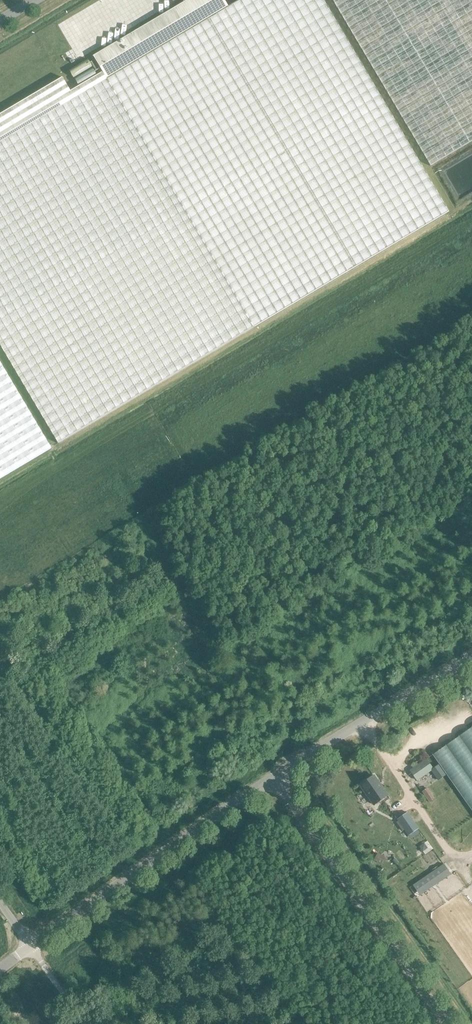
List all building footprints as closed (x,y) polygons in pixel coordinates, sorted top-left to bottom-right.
[(224,0),(188,0),(93,56),(254,327),(448,212),(323,0),(240,0),(228,7),(224,0)] [(430,166),(471,142),(471,0),(332,0),(430,166)] [(63,78),(0,116),(0,344),(59,443),(253,328),(102,74),(71,92),(63,78)] [(51,448),(0,362),(0,479),(51,448)] [(471,811),(471,727),(433,755),(471,811)] [(426,760),(410,771),(417,781),(433,769),(426,760)] [(373,777),(360,786),(373,806),(387,796),(373,777)] [(428,788),(422,792),(429,802),(435,799),(428,788)] [(407,813),(397,820),(409,836),(418,829),(407,813)]
